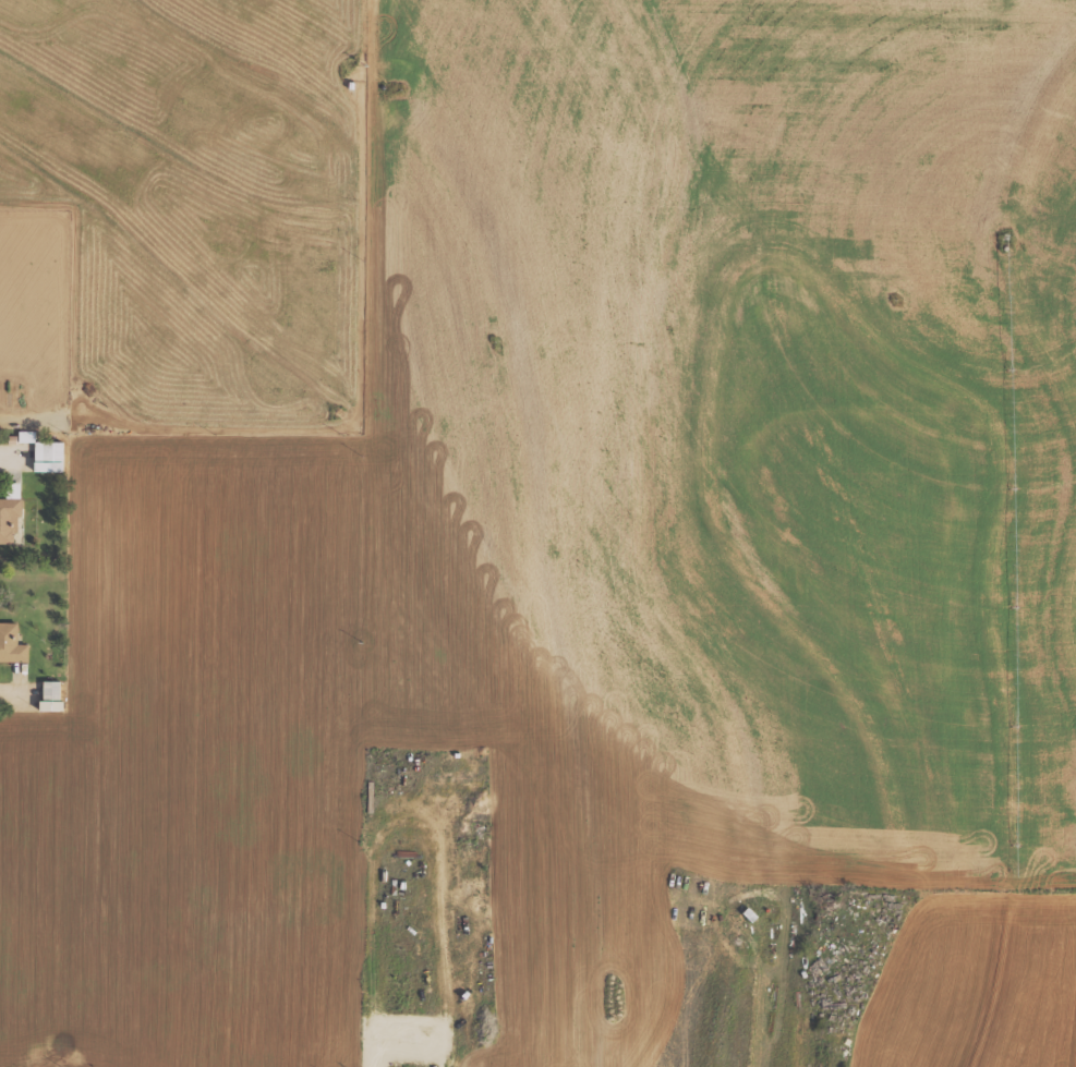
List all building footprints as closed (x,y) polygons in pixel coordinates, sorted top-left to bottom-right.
[(37,442),(36,431),(20,431),(20,442),(37,442)] [(65,472),(66,442),(37,442),(36,472),(65,472)] [(15,544),(15,533),(19,532),(19,517),(24,517),(23,498),(0,498),(0,544),(15,544)] [(30,662),(31,644),(19,644),(19,622),(0,622),(0,661),(30,662)] [(43,711),(65,711),(66,702),(62,702),(62,681),(44,681),(43,711)]
